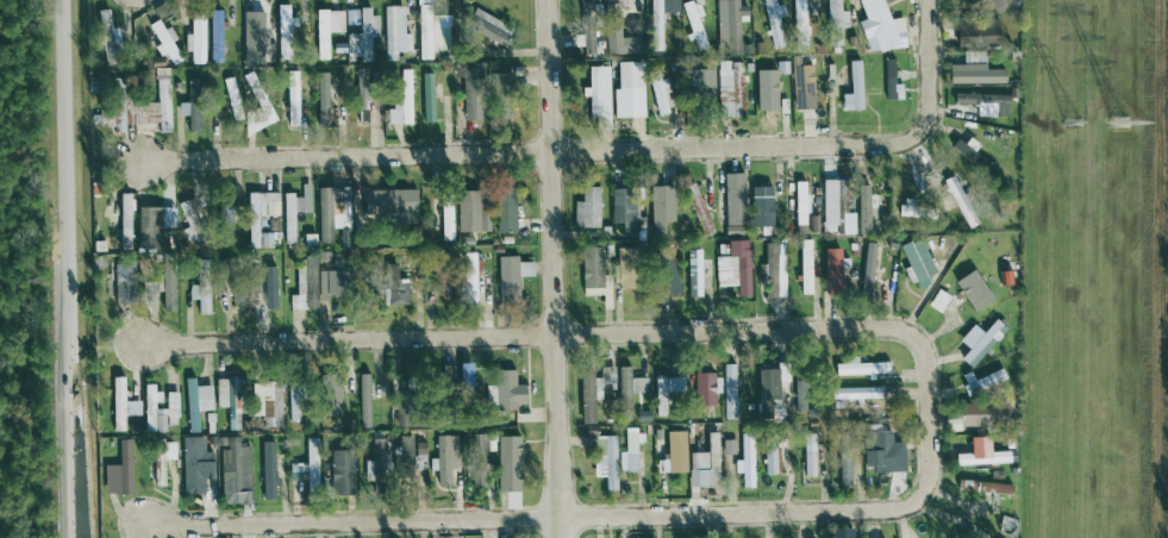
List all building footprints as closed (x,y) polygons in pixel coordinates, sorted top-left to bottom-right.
[(437,26),(437,15),(431,15),(431,0),(416,0),(417,60),(430,60),(430,52),(447,51),(447,26),(437,26)] [(650,52),(662,52),(661,13),(677,13),(677,0),(649,0),(650,52)] [(694,50),(706,46),(696,17),(700,16),(694,0),(691,0),(679,4),(694,50)] [(746,6),(738,7),(738,0),(716,0),(717,56),(741,55),(740,23),(747,23),(746,6)] [(772,48),(784,46),(778,19),(785,18),(782,4),(776,6),(774,0),(761,0),(772,48)] [(794,52),(806,52),(804,0),(792,0),(794,52)] [(826,46),(841,46),(841,28),(847,28),(847,12),(839,12),(839,0),(825,0),(826,46)] [(888,19),(881,0),(856,0),(864,20),(857,23),(868,52),(882,51),(886,49),(904,48),(902,18),(888,19)] [(1014,6),(1011,0),(986,0),(995,16),(1014,6)] [(604,55),(636,53),(636,37),(615,38),(613,4),(602,5),(604,55)] [(402,6),(384,6),(385,61),(396,61),(396,52),(411,52),(410,34),(403,34),(402,6)] [(346,34),(346,57),(359,57),(359,62),(372,62),(372,37),(378,37),(378,16),(370,16),(370,8),(359,8),(359,34),(346,34)] [(512,29),(472,8),(462,26),(502,48),(512,29)] [(117,28),(108,28),(107,10),(98,10),(100,56),(108,56),(107,45),(117,45),(117,28)] [(221,63),(220,10),(208,10),(209,63),(221,63)] [(358,25),(358,10),(345,10),(345,26),(358,25)] [(342,11),(315,11),(315,60),(327,60),(327,33),(342,33),(342,11)] [(263,12),(242,12),(241,67),(261,67),(263,12)] [(189,65),(204,64),(204,15),(189,15),(189,35),(183,35),(184,51),(189,51),(189,65)] [(964,18),(948,17),(948,29),(964,30),(964,18)] [(161,56),(164,54),(171,66),(180,61),(170,43),(176,40),(168,27),(162,30),(156,20),(145,26),(161,56)] [(997,21),(969,21),(969,46),(997,46),(997,21)] [(581,29),(582,55),(595,55),(594,29),(581,29)] [(1003,70),(985,70),(985,53),(962,53),(962,65),(948,65),(948,84),(1003,85),(1003,70)] [(883,60),(884,100),(901,100),(901,84),(894,84),(894,59),(883,60)] [(840,95),(841,111),(861,111),(859,61),(848,61),(849,94),(840,95)] [(612,118),(642,118),(642,62),(616,63),(616,89),(612,89),(612,118)] [(717,62),(718,117),(743,117),(743,62),(717,62)] [(588,97),(588,117),(610,117),(609,66),(587,67),(587,88),(581,89),(581,97),(588,97)] [(813,110),(812,66),(791,67),(792,110),(813,110)] [(478,121),(477,67),(453,68),(453,78),(461,78),(462,121),(478,121)] [(167,68),(154,68),(156,133),(169,133),(167,68)] [(714,70),(691,69),(690,103),(713,104),(714,70)] [(762,119),(773,118),(771,69),(760,70),(762,119)] [(411,125),(412,70),(400,70),(399,85),(393,85),(392,110),(386,110),(386,124),(411,125)] [(299,127),(297,71),(285,71),(287,127),(299,127)] [(647,73),(656,116),(672,113),(664,79),(660,80),(657,71),(647,73)] [(328,72),(316,72),(317,122),(329,122),(328,72)] [(432,112),(432,85),(438,85),(438,73),(421,73),(421,113),(432,112)] [(506,122),(507,74),(493,74),(492,122),(506,122)] [(156,102),(125,101),(126,78),(109,77),(108,113),(91,112),(90,126),(111,127),(110,132),(125,133),(125,127),(156,128),(156,102)] [(227,109),(238,108),(234,78),(223,79),(227,109)] [(1006,95),(953,94),(953,105),(976,105),(976,116),(1006,117),(1006,95)] [(198,103),(177,103),(176,116),(187,116),(187,132),(197,132),(198,103)] [(949,148),(989,177),(995,168),(973,152),(979,145),(968,137),(963,144),(956,139),(949,148)] [(942,180),(966,229),(977,223),(953,175),(942,180)] [(835,233),(836,214),(845,214),(846,181),(823,180),(821,233),(835,233)] [(714,233),(693,182),(682,187),(703,238),(714,233)] [(806,182),(793,182),(794,225),(807,225),(806,182)] [(713,200),(714,227),(733,226),(731,183),(721,183),(722,200),(713,200)] [(283,244),(295,244),(294,213),(310,213),(309,184),(300,185),(300,195),(281,195),(283,244)] [(868,195),(867,186),(856,186),(858,234),(870,233),(869,221),(876,221),(876,195),(868,195)] [(317,244),(331,244),(330,229),(348,228),(347,187),(315,188),(317,244)] [(599,228),(600,187),(581,187),(581,202),(572,202),(572,228),(599,228)] [(673,222),(672,187),(649,187),(650,235),(662,235),(662,222),(673,222)] [(751,227),(772,227),(770,187),(749,188),(751,227)] [(610,224),(620,224),(620,242),(635,241),(635,229),(644,229),(644,218),(635,218),(634,189),(610,189),(610,224)] [(361,191),(362,220),(415,219),(414,190),(361,191)] [(477,191),(456,191),(456,233),(488,232),(487,205),(477,205),(477,191)] [(278,193),(246,193),(247,249),(272,248),(272,233),(258,233),(258,216),(278,216),(278,193)] [(494,194),(495,234),(514,233),(514,193),(494,194)] [(117,249),(129,250),(131,194),(118,194),(117,249)] [(453,241),(452,198),(439,199),(440,241),(453,241)] [(186,244),(204,238),(190,200),(177,204),(185,228),(181,230),(186,244)] [(913,200),(900,200),(899,217),(912,217),(913,200)] [(218,204),(216,243),(229,244),(230,205),(218,204)] [(159,250),(160,227),(174,228),(174,208),(136,207),(135,249),(159,250)] [(855,235),(854,214),(840,214),(841,236),(855,235)] [(817,234),(817,216),(808,216),(807,233),(817,234)] [(928,282),(926,276),(933,274),(921,238),(898,245),(906,268),(903,269),(909,288),(928,282)] [(725,241),(726,257),(714,258),(715,287),(736,286),(736,297),(749,297),(747,241),(725,241)] [(811,241),(799,241),(799,295),(812,295),(811,241)] [(859,294),(869,296),(876,244),(865,243),(859,294)] [(785,245),(765,244),(764,265),(757,265),(757,280),(764,281),(764,298),(784,298),(785,245)] [(839,249),(822,250),(823,293),(840,292),(839,269),(848,269),(848,259),(839,259),(839,249)] [(699,250),(685,250),(686,297),(700,297),(699,250)] [(600,251),(579,251),(580,289),(601,289),(600,251)] [(476,306),(475,274),(479,274),(478,253),(461,254),(463,307),(476,306)] [(678,294),(670,255),(656,258),(665,297),(678,294)] [(315,309),(315,256),(302,256),(302,268),(294,268),(295,295),(288,295),(289,309),(315,309)] [(516,263),(516,257),(496,257),(497,301),(518,300),(517,277),(532,276),(532,262),(516,263)] [(133,262),(112,262),(113,303),(134,302),(133,262)] [(407,305),(406,280),(395,280),(395,265),(384,265),(385,306),(407,305)] [(263,309),(275,309),(274,267),(262,267),(263,309)] [(973,312),(992,299),(972,270),(954,282),(973,312)] [(340,297),(340,271),(318,271),(318,298),(340,297)] [(160,311),(173,311),(172,275),(152,275),(152,282),(141,282),(141,295),(160,295),(160,311)] [(196,315),(209,315),(209,285),(188,285),(188,300),(196,300),(196,315)] [(927,307),(940,313),(949,296),(936,290),(927,307)] [(958,358),(969,369),(1006,330),(995,320),(958,358)] [(834,364),(834,376),(889,374),(888,362),(834,364)] [(471,388),(471,363),(457,364),(458,389),(471,388)] [(735,365),(722,365),(722,420),(735,419),(735,365)] [(579,424),(593,424),(592,401),(601,401),(601,387),(613,387),(613,367),(598,368),(599,378),(591,378),(591,369),(578,369),(579,424)] [(616,368),(617,422),(629,422),(628,368),(616,368)] [(969,372),(959,376),(968,397),(1007,381),(1002,369),(973,381),(969,372)] [(514,409),(514,405),(524,405),(523,385),(514,385),(514,370),(493,371),(494,386),(484,386),(485,410),(514,409)] [(757,400),(777,400),(777,370),(756,370),(757,400)] [(714,406),(713,373),(693,374),(694,407),(714,406)] [(357,375),(358,429),(370,429),(368,375),(357,375)] [(339,417),(338,376),(319,377),(320,417),(339,417)] [(112,432),(125,432),(124,377),(111,377),(112,432)] [(683,392),(683,377),(653,378),(655,416),(666,416),(665,393),(683,392)] [(212,411),(211,386),(195,387),(194,378),(184,379),(187,433),(198,432),(198,412),(212,411)] [(228,430),(241,430),(239,378),(215,379),(216,409),(227,408),(228,430)] [(645,378),(630,379),(630,394),(645,393),(645,378)] [(298,422),(298,383),(288,382),(287,422),(298,422)] [(178,393),(165,393),(166,409),(158,410),(158,384),(144,385),(145,433),(166,432),(166,426),(178,425),(178,393)] [(251,384),(250,417),(267,417),(267,427),(279,428),(280,384),(251,384)] [(830,389),(830,400),(880,399),(880,387),(830,389)] [(390,399),(390,410),(394,410),(394,428),(404,428),(404,399),(390,399)] [(125,402),(125,416),(141,416),(140,401),(125,402)] [(961,405),(962,418),(983,417),(983,404),(961,405)] [(978,419),(963,419),(963,432),(978,431),(978,419)] [(636,443),(641,443),(641,430),(623,430),(623,452),(617,452),(617,473),(636,473),(636,443)] [(890,473),(890,465),(897,464),(896,443),(890,443),(889,431),(863,432),(864,467),(872,466),(872,473),(890,473)] [(688,488),(708,487),(708,479),(718,479),(717,433),(706,433),(706,453),(688,454),(688,488)] [(815,434),(802,434),(803,477),(816,477),(815,434)] [(469,435),(471,487),(485,487),(483,435),(469,435)] [(398,436),(398,448),(392,448),(392,475),(410,476),(411,436),(398,436)] [(456,436),(435,437),(436,459),(429,460),(429,476),(447,476),(447,469),(456,469),(456,436)] [(518,492),(519,437),(497,436),(496,492),(518,492)] [(604,491),(616,491),(615,436),(592,437),(593,478),(603,478),(604,491)] [(212,478),(211,453),(203,453),(203,437),(180,438),(181,495),(203,495),(203,479),(212,478)] [(249,446),(238,446),(238,437),(217,438),(218,448),(220,448),(221,505),(250,505),(249,446)] [(741,489),(754,488),(753,437),(740,438),(740,461),(734,461),(734,474),(741,474),(741,489)] [(969,463),(1010,462),(1009,452),(989,452),(988,438),(969,438),(969,463)] [(164,487),(163,439),(150,439),(151,487),(164,487)] [(288,464),(288,482),(305,481),(305,489),(318,489),(317,439),(305,439),(305,464),(288,464)] [(364,461),(364,482),(382,482),(381,439),(371,439),(371,461),(364,461)] [(132,441),(117,441),(118,467),(103,467),(104,486),(119,486),(119,495),(133,494),(132,441)] [(734,441),(722,441),(722,455),(735,455),(734,441)] [(261,500),(275,500),(273,442),(260,442),(261,500)] [(425,443),(414,443),(413,471),(425,471),(425,443)] [(328,452),(329,496),(353,496),(352,451),(328,452)] [(850,486),(849,457),(839,457),(839,486),(850,486)] [(1011,484),(957,482),(956,492),(1011,495),(1011,484)] [(851,529),(832,529),(832,537),(852,537),(851,529)]
